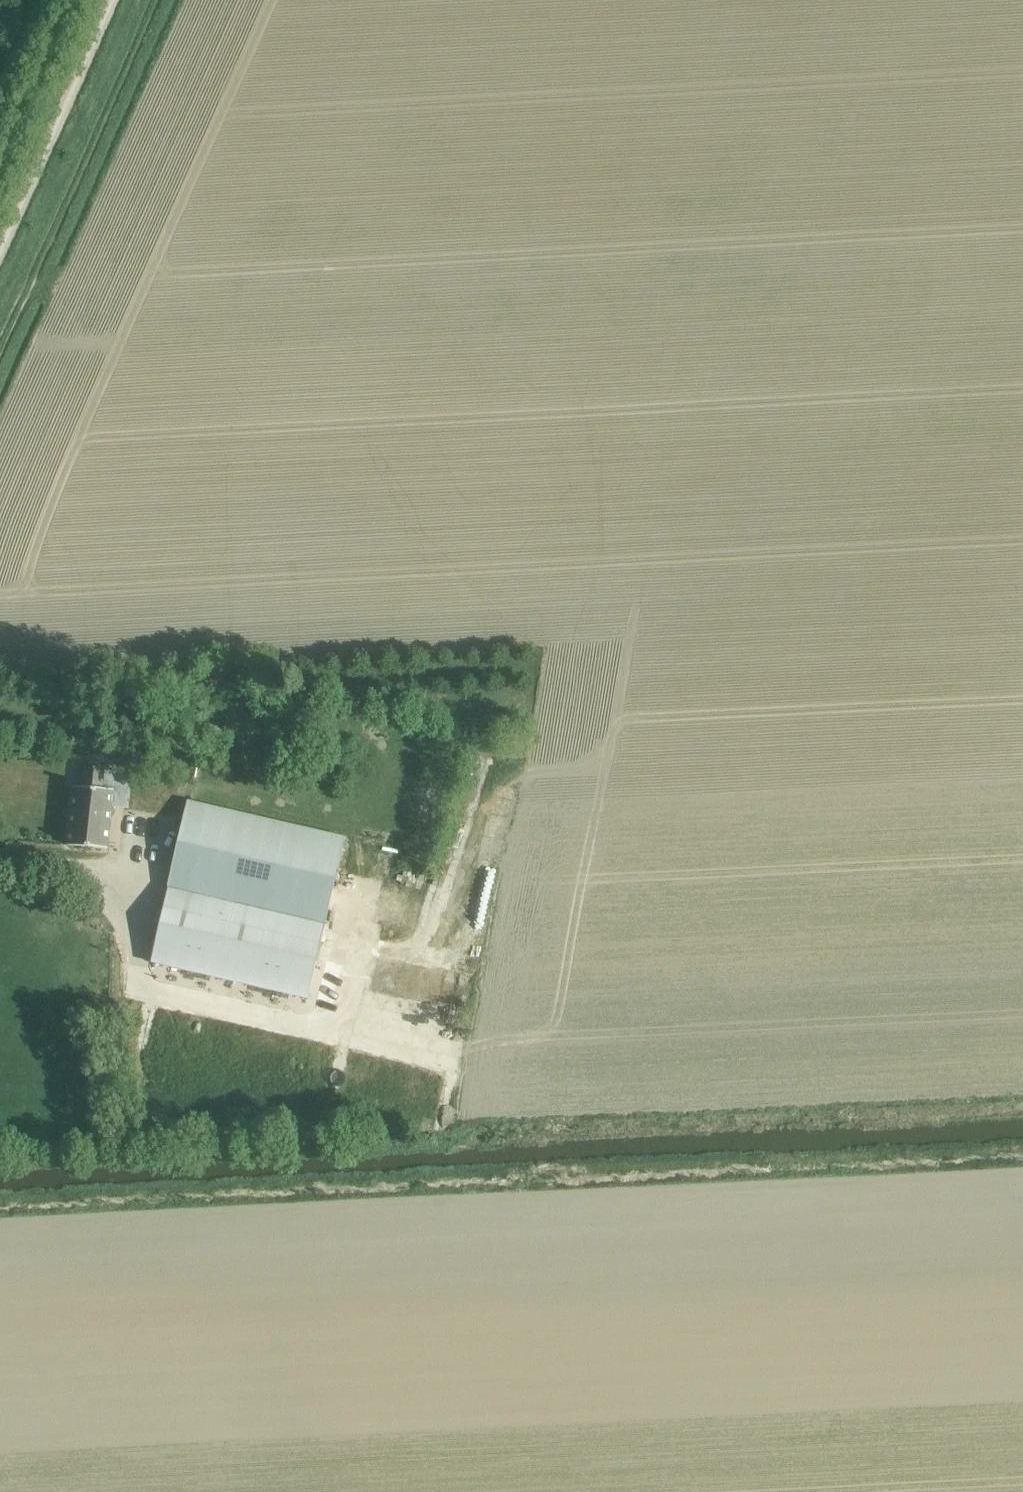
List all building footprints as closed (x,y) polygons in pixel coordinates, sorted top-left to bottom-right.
[(73,787),(67,846),(107,849),(113,790),(101,789),(103,768),(86,766),(84,788),(73,787)] [(188,802),(151,962),(308,998),(345,838),(188,802)]
